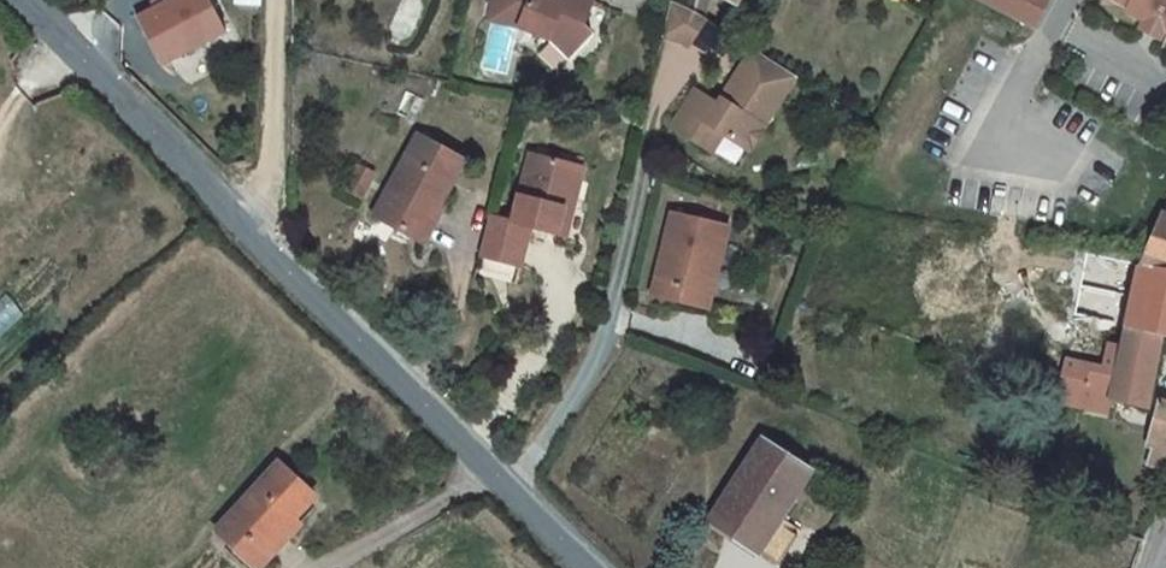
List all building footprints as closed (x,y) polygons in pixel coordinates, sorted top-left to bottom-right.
[(137,16),(164,66),(228,32),(211,0),(169,0),(137,16)] [(491,10),(513,19),(519,21),(519,22),(518,25),(547,37),(565,57),(591,34),(583,26),(593,2),(589,1),(589,0),(531,0),(527,10),(517,6),(495,0),(491,10)] [(517,6),(527,10),(531,0),(495,0),(517,6)] [(657,36),(677,41),(685,27),(694,31),(705,19),(694,10),(667,0),(666,0),(657,36)] [(992,0),(969,0),(968,1),(987,11),(992,0)] [(987,11),(1033,35),(1049,2),(1044,0),(992,0),(987,11)] [(1112,4),(1128,11),(1126,16),(1147,26),(1163,33),(1165,34),(1165,0),(1114,0),(1112,4)] [(489,13),(488,16),(513,23),(518,25),(519,22),(519,21),(513,19),(491,10),(490,13),(489,13)] [(1147,26),(1143,34),(1160,41),(1163,33),(1147,26)] [(685,27),(677,41),(683,43),(694,31),(685,27)] [(692,89),(669,124),(701,147),(712,129),(720,134),(745,151),(794,78),(752,50),(715,105),(692,89)] [(701,147),(709,151),(720,134),(712,129),(701,147)] [(439,201),(462,168),(420,140),(369,211),(409,237),(436,200),(439,201)] [(487,222),(477,263),(519,273),(530,228),(537,230),(535,234),(555,239),(562,213),(570,215),(580,172),(528,159),(511,228),(487,222)] [(357,194),(367,172),(348,162),(337,183),(357,194)] [(562,213),(555,239),(564,241),(570,215),(562,213)] [(669,213),(649,294),(672,299),(675,288),(707,296),(724,227),(669,213)] [(1163,214),(1139,264),(1165,269),(1165,215),(1163,214)] [(1165,336),(1165,269),(1139,264),(1139,265),(1124,329),(1159,335),(1165,336)] [(675,288),(672,299),(704,307),(707,296),(675,288)] [(0,303),(0,336),(25,321),(10,297),(0,303)] [(1124,329),(1117,354),(1105,351),(1100,367),(1067,361),(1055,403),(1082,409),(1084,402),(1112,409),(1113,404),(1144,408),(1159,335),(1124,329)] [(1158,399),(1147,433),(1155,436),(1146,463),(1165,469),(1165,401),(1158,399)] [(760,443),(708,521),(757,553),(808,475),(760,443)] [(236,567),(256,567),(308,514),(301,506),(307,500),(275,467),(211,532),(224,545),(219,550),(236,567)]
